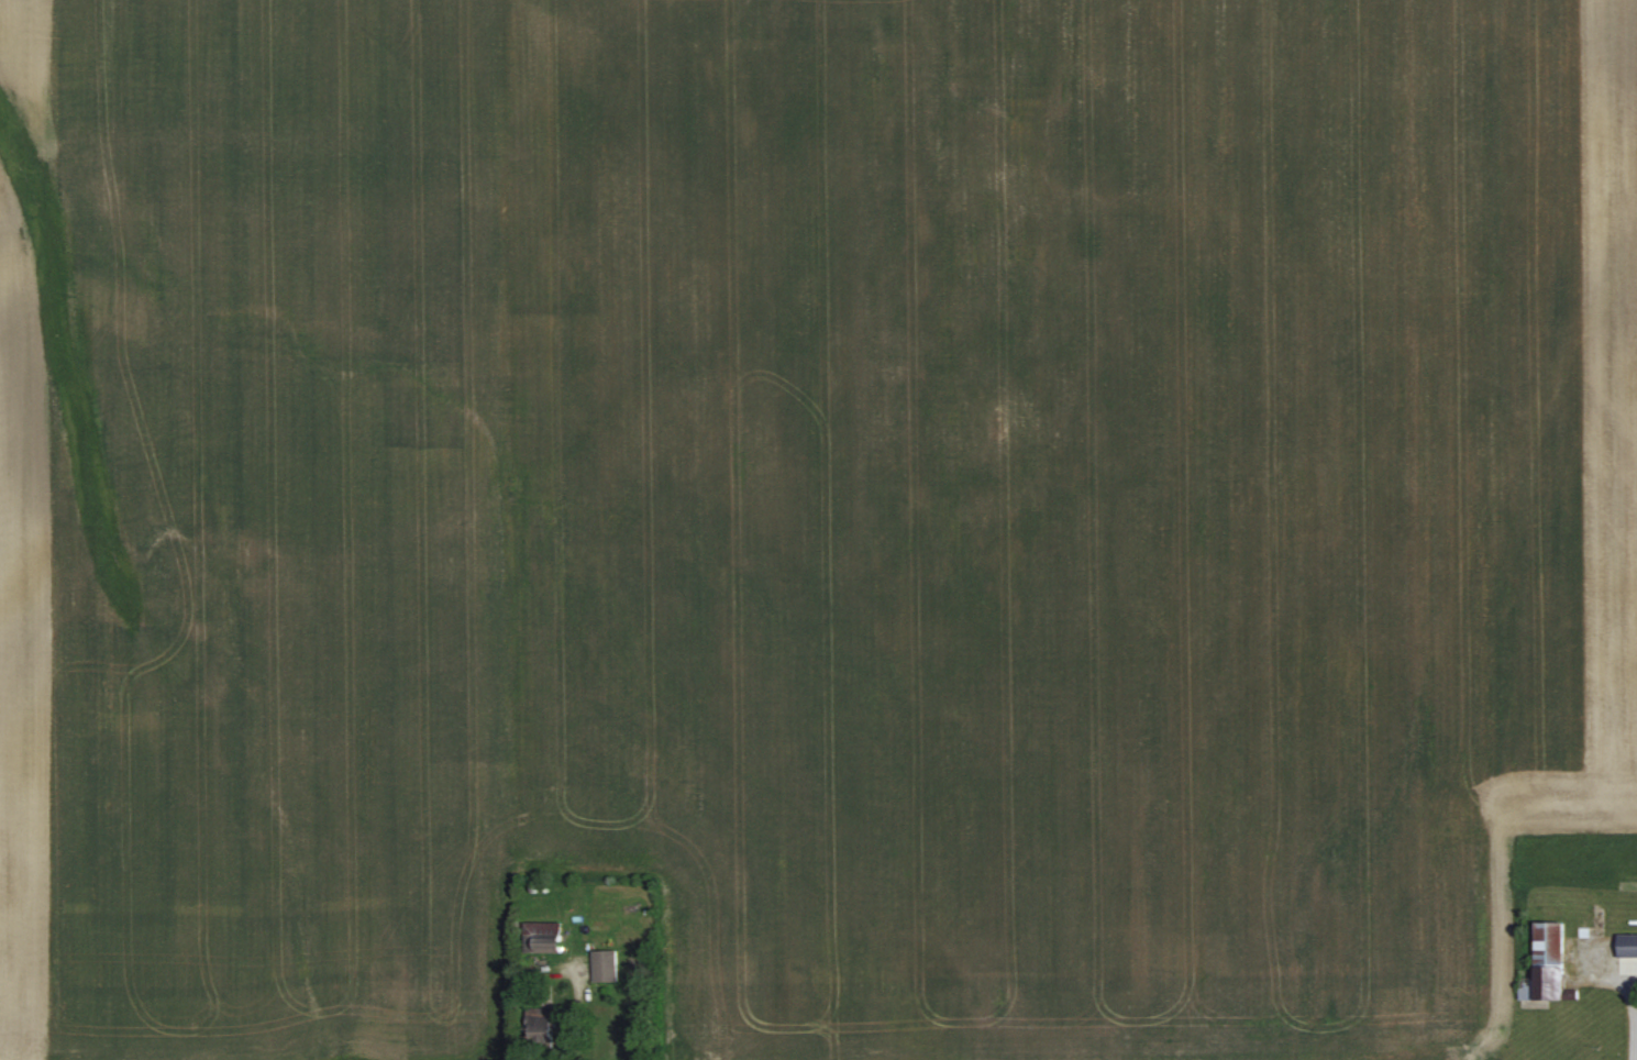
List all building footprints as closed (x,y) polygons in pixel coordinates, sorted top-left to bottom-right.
[(1565,923),(1536,922),(1535,968),(1520,967),(1520,1000),(1564,1000),(1565,923)] [(524,923),(524,953),(563,953),(563,923),(524,923)] [(1618,934),(1618,957),(1636,957),(1636,934),(1618,934)] [(594,982),(618,982),(618,951),(594,951),(594,982)] [(555,1011),(528,1011),(528,1046),(555,1046),(555,1011)]
